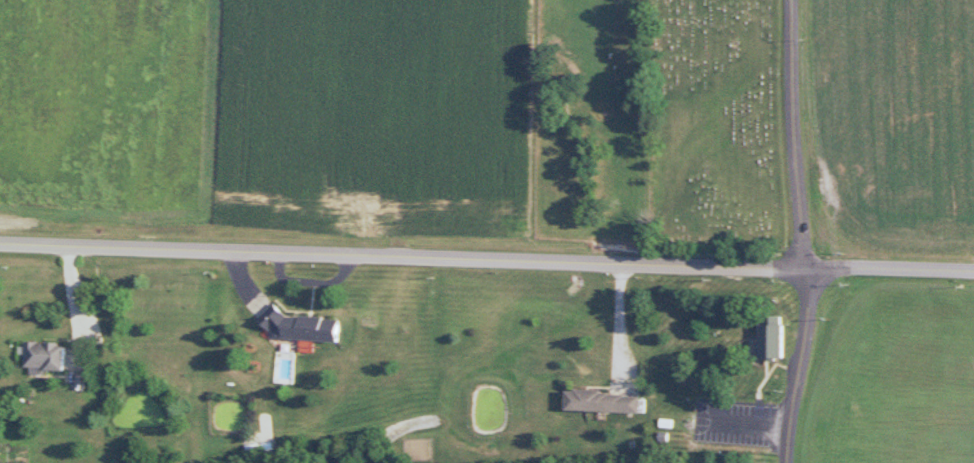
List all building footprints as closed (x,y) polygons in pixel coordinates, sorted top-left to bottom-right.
[(345,340),(346,316),(269,312),(267,336),(345,340)] [(789,323),(766,323),(766,357),(789,357),(789,323)] [(69,370),(69,342),(27,341),(26,369),(69,370)] [(642,412),(643,393),(570,390),(569,410),(642,412)]
